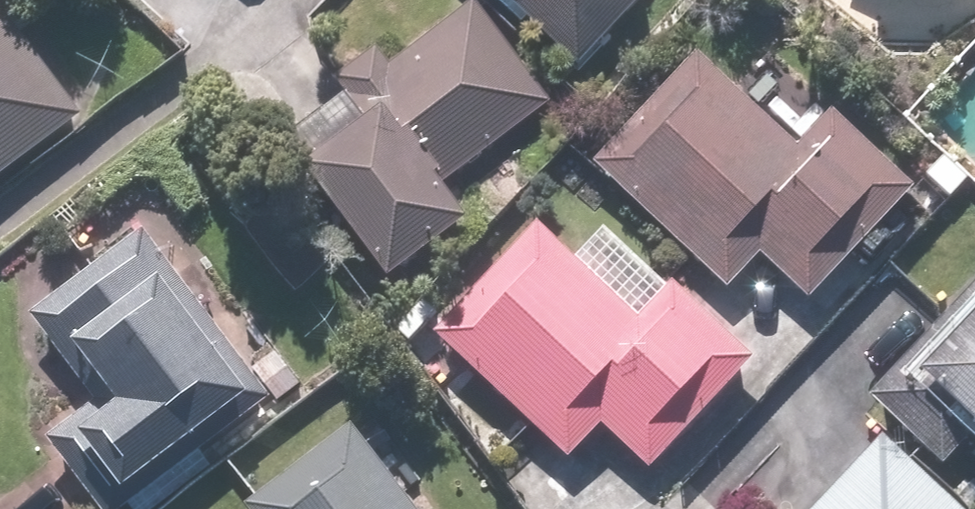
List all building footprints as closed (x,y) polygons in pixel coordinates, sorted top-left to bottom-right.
[(653,0),(530,0),(588,66),(653,0)] [(89,117),(2,1),(0,2),(0,184),(89,117)] [(562,103),(489,4),(402,68),(389,49),(349,79),(362,97),(306,138),(405,273),(488,212),(461,177),(562,103)] [(811,141),(705,43),(596,161),(732,285),(770,244),(821,291),(917,187),(836,113),(811,141)] [(439,318),(444,323),(578,460),(615,424),(658,467),(767,359),(684,275),(675,284),(616,224),(582,257),(543,216),(439,318)] [(151,227),(38,313),(104,399),(60,433),(117,508),(127,508),(278,394),(151,227)] [(881,394),(952,460),(974,436),(974,293),(881,394)] [(368,424),(262,503),(267,508),(432,508),(368,424)] [(890,441),(825,508),(961,508),(890,441)]
